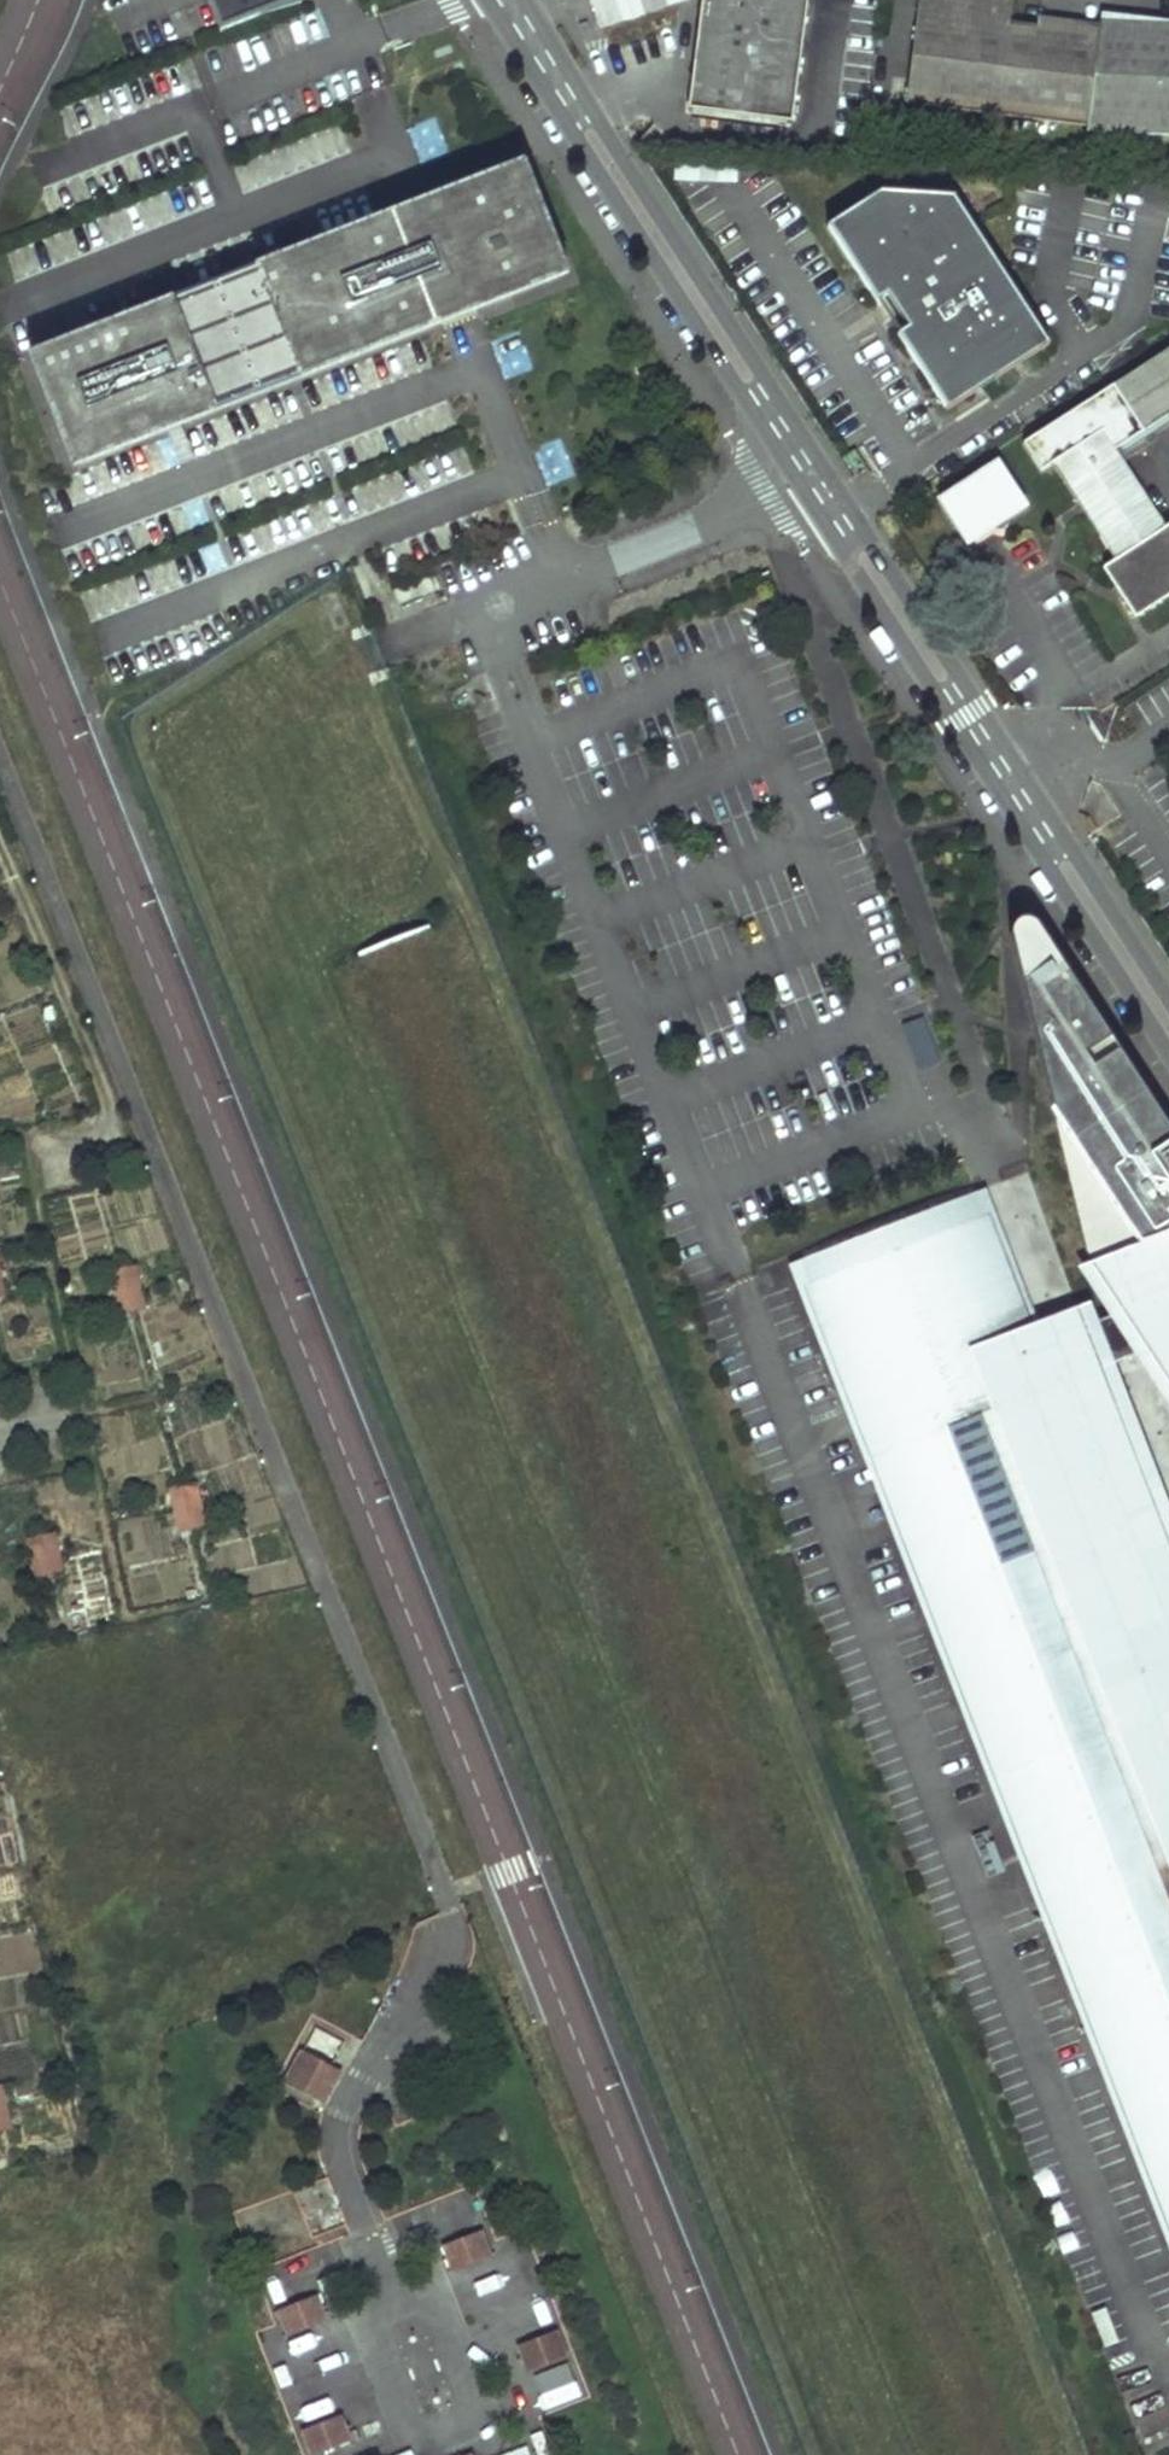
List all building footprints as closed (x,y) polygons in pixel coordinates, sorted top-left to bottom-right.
[(218,33),(266,14),(300,4),(299,1),(301,0),(206,0),(218,33)] [(689,109),(790,123),(807,0),(704,0),(689,109)] [(1100,36),(1009,25),(1013,0),(919,0),(906,104),(1087,127),(1100,36)] [(1087,127),(1087,132),(1168,136),(1168,27),(1102,24),(1100,36),(1087,127)] [(409,129),(424,163),(448,153),(439,133),(424,140),(417,125),(409,129)] [(554,276),(515,174),(422,209),(35,358),(75,460),(461,313),(554,276)] [(878,193),(826,227),(877,303),(886,296),(907,328),(898,334),(948,409),(1045,345),(948,200),(878,193)] [(886,296),(877,303),(898,334),(907,328),(886,296)] [(1113,453),(1168,417),(1168,351),(1027,442),(1045,470),(1054,464),(1117,562),(1105,569),(1136,617),(1168,596),(1168,529),(1165,531),(1113,453)] [(997,463),(940,500),(964,538),(1000,514),(1004,520),(1024,507),(997,463)] [(1000,514),(964,538),(968,543),(1004,520),(1000,514)] [(1168,2241),(1168,1549),(1112,1399),(1077,1412),(1065,1382),(1148,1350),(1168,1383),(1168,1132),(1031,920),(1026,917),(1017,918),(1012,925),(1010,934),(1085,1259),(1112,1294),(1041,1322),(1038,1313),(1028,1318),(980,1192),(795,1262),(1168,2241)] [(917,1069),(939,1062),(924,1018),(902,1025),(917,1069)] [(111,1273),(120,1316),(148,1310),(139,1268),(111,1273)] [(1112,1399),(1100,1369),(1065,1382),(1077,1412),(1112,1399)] [(169,1491),(178,1532),(205,1527),(197,1485),(169,1491)] [(36,1583),(64,1577),(55,1536),(27,1542),(36,1583)] [(336,2071),(298,2051),(281,2083),(319,2103),(336,2071)] [(247,2210),(260,2254),(306,2240),(293,2196),(247,2210)] [(444,2207),(452,2237),(480,2229),(471,2199),(444,2207)] [(481,2243),(477,2230),(441,2244),(445,2257),(481,2243)] [(487,2256),(481,2243),(445,2257),(451,2270),(487,2256)] [(321,2321),(311,2296),(275,2310),(285,2335),(321,2321)] [(556,2343),(552,2330),(515,2345),(519,2357),(556,2343)] [(562,2356),(556,2343),(519,2357),(525,2371),(562,2356)] [(337,2415),(299,2429),(309,2454),(312,2454),(346,2441),(337,2415)] [(500,2454),(531,2454),(527,2444),(500,2454)]
